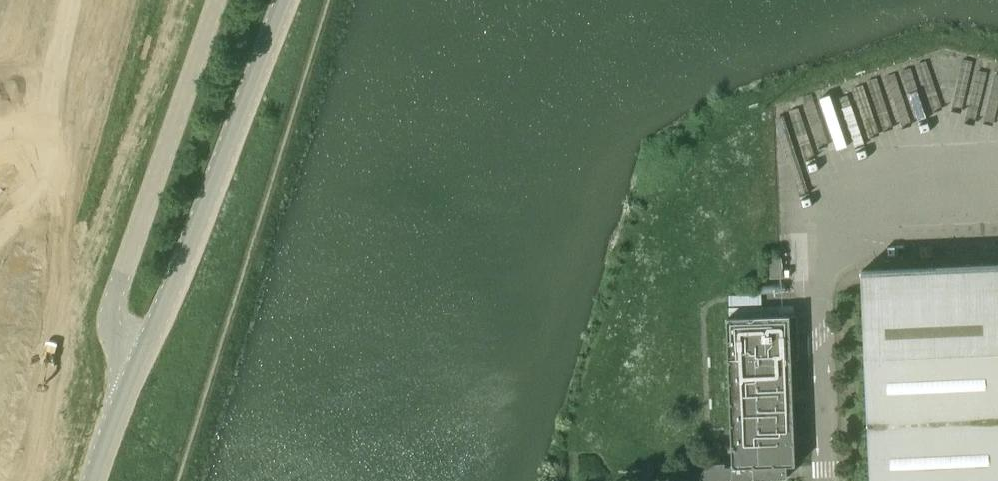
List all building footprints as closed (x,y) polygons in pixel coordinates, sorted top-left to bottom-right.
[(838,100),(849,139),(891,127),(882,96),(886,95),(881,76),(805,98),(808,109),(838,100)] [(782,258),(779,258),(770,259),(770,278),(783,278),(782,258)] [(871,480),(997,480),(997,264),(862,270),(871,480)] [(762,305),(762,294),(759,294),(729,295),(729,306),(762,305)] [(727,318),(733,467),(722,463),(717,463),(712,464),(707,466),(704,470),(701,476),(700,480),(773,480),(773,478),(787,478),(786,466),(796,466),(791,339),(798,339),(798,315),(727,318)]
